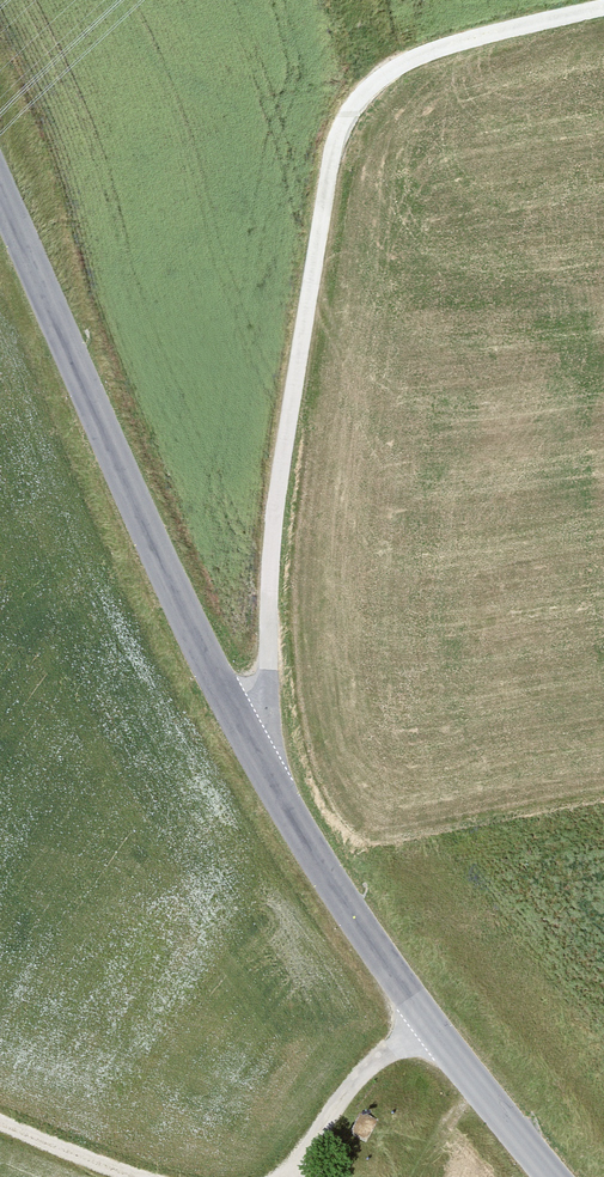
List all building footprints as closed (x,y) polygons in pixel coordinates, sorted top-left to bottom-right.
[(382,1128),(365,1118),(351,1141),(369,1151),(382,1128)]
